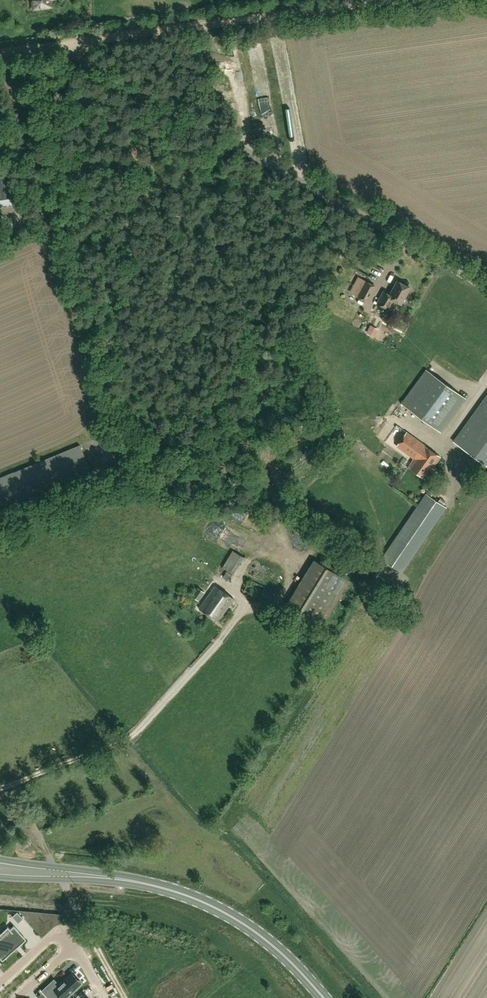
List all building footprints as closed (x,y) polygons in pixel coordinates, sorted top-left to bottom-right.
[(34,9),(52,7),(51,0),(32,0),(34,9)] [(257,67),(266,66),(265,50),(256,51),(257,67)] [(9,172),(0,173),(0,205),(13,203),(12,197),(9,172)] [(401,304),(410,287),(397,280),(390,294),(384,291),(377,303),(389,309),(394,300),(401,304)] [(368,301),(376,286),(366,281),(358,296),(368,301)] [(441,432),(466,398),(425,369),(401,403),(441,432)] [(453,442),(486,466),(486,395),(453,442)] [(427,479),(434,469),(432,467),(440,457),(406,432),(396,446),(414,458),(408,467),(425,478),(427,479)] [(90,469),(80,445),(0,478),(0,507),(90,469)] [(402,572),(446,507),(426,493),(417,507),(385,553),(381,559),(402,572)] [(225,528),(220,535),(233,545),(238,537),(225,528)] [(240,550),(247,553),(253,541),(247,538),(240,550)] [(234,574),(244,557),(232,550),(222,567),(234,574)] [(318,624),(345,579),(319,563),(292,608),(318,624)] [(218,622),(234,599),(216,585),(199,608),(218,622)] [(199,597),(206,592),(200,586),(194,592),(199,597)] [(12,917),(18,924),(23,919),(17,912),(12,917)] [(25,938),(20,932),(14,926),(10,929),(8,927),(7,928),(8,929),(0,937),(0,958),(3,961),(5,959),(12,953),(10,952),(25,938)] [(56,992),(62,997),(66,997),(81,984),(72,973),(59,985),(54,979),(42,991),(49,997),(50,997),(51,997),(56,992)]
